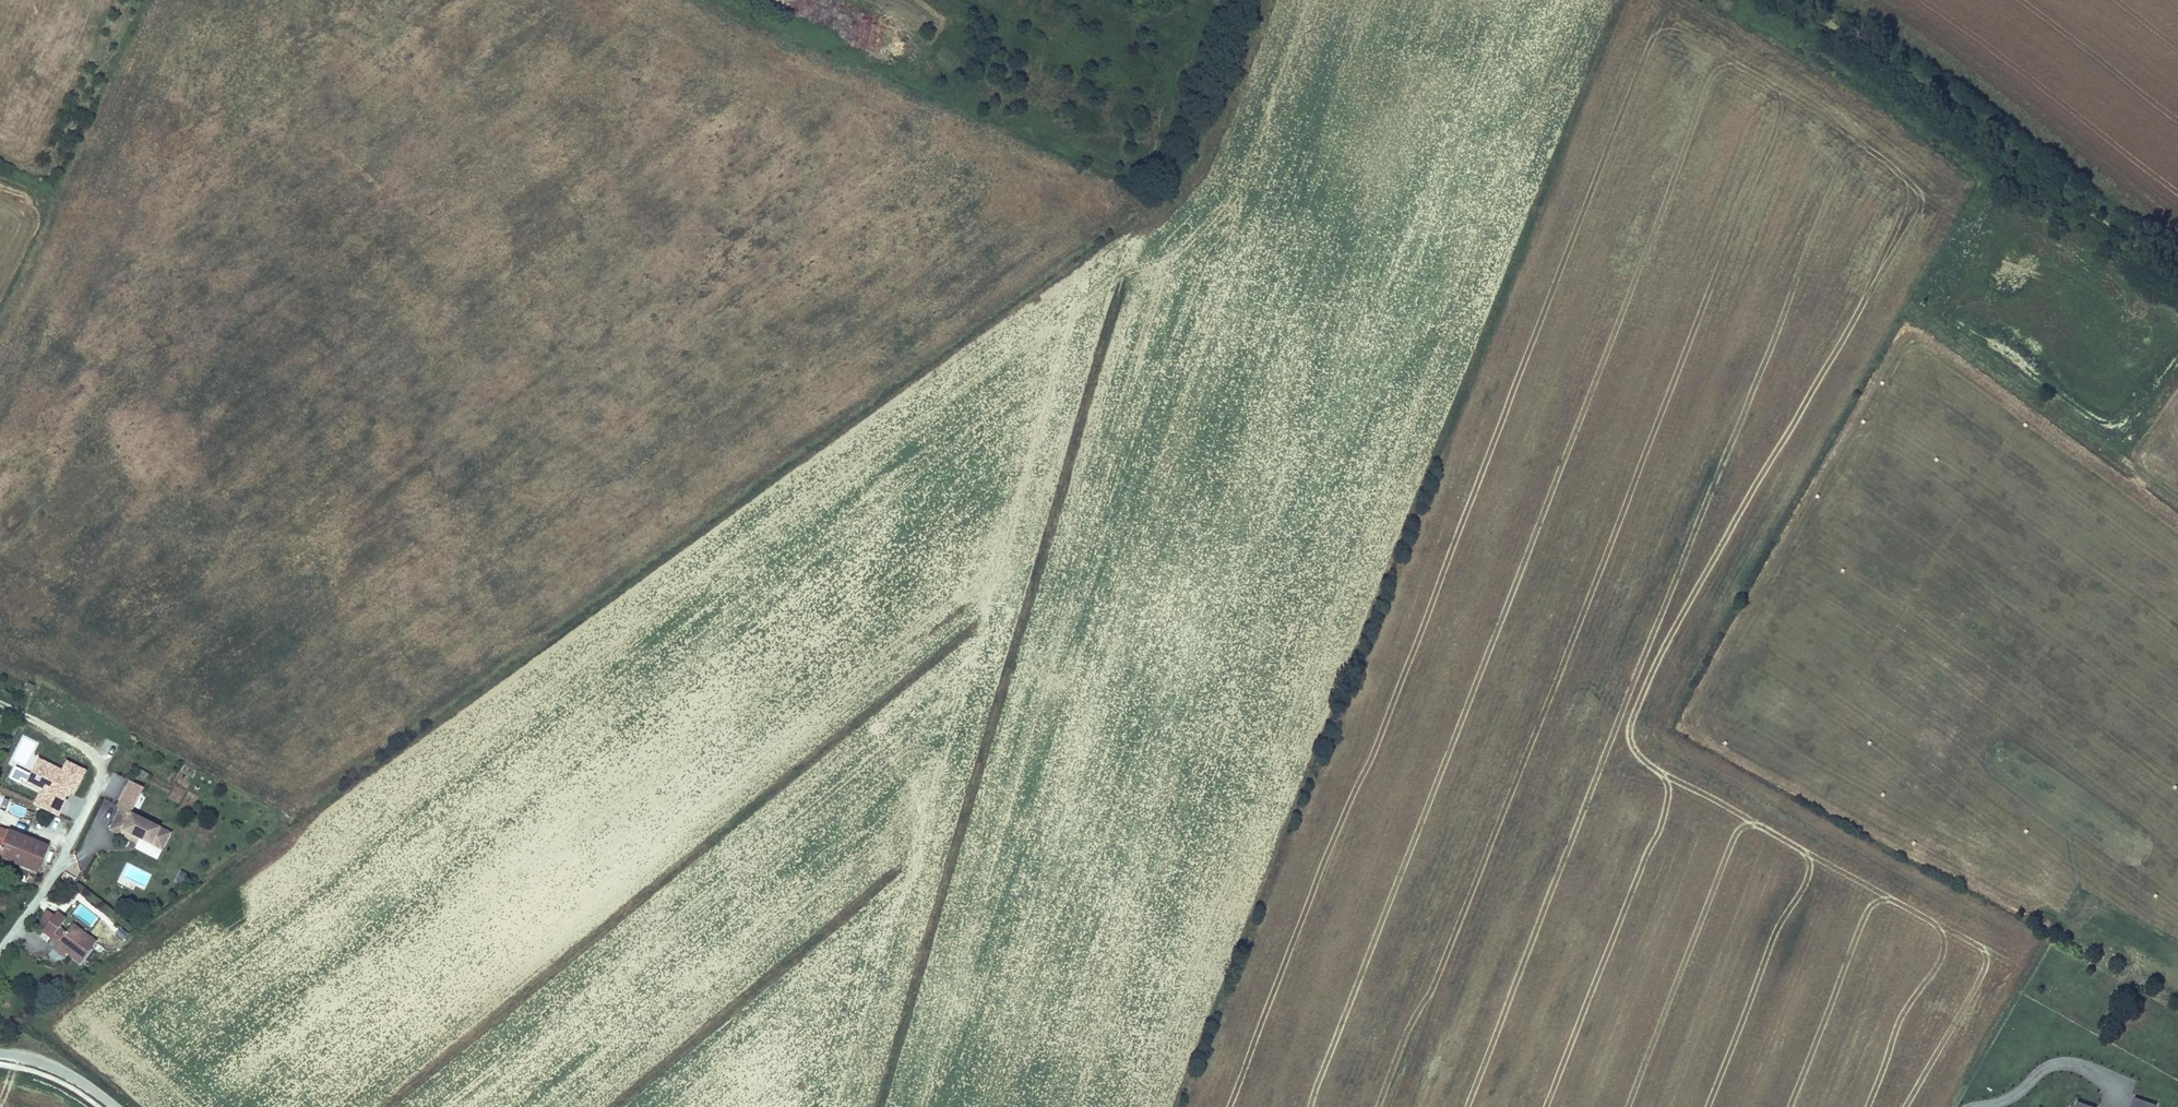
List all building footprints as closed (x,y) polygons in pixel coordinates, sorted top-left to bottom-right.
[(34,757),(24,782),(63,796),(71,770),(34,757)] [(173,826),(122,804),(112,826),(124,831),(126,826),(142,833),(166,843),(173,826)] [(142,833),(126,826),(124,831),(140,838),(142,833)] [(0,830),(0,860),(36,872),(45,845),(0,830)] [(180,870),(175,882),(184,885),(189,874),(180,870)] [(49,940),(57,945),(58,943),(70,951),(68,953),(82,963),(96,941),(72,924),(66,932),(58,927),(64,918),(54,912),(41,932),(51,938),(49,940)] [(58,943),(57,945),(53,950),(65,959),(68,953),(70,951),(58,943)] [(2157,1103),(2133,1095),(2129,1106),(2155,1106),(2157,1103)]
